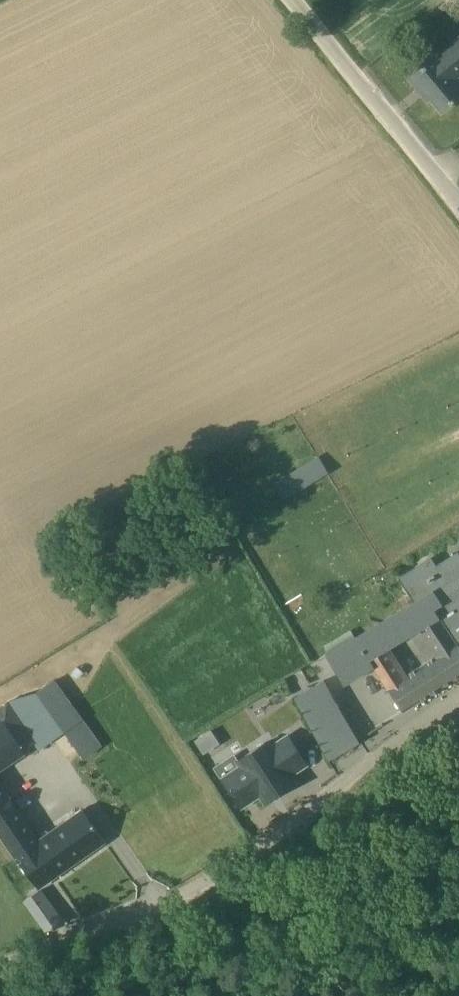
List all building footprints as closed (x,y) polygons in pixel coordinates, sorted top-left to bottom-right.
[(428,62),(410,78),(418,87),(421,85),(443,112),(458,98),(458,83),(455,78),(458,75),(458,36),(428,62)] [(321,454),(275,482),(285,500),(332,471),(321,454)] [(458,675),(458,552),(439,565),(433,557),(400,579),(415,601),(329,655),(348,684),(374,667),(403,712),(458,675)] [(43,688),(85,757),(104,746),(61,677),(43,688)] [(324,682),(292,700),(327,761),(359,742),(358,740),(324,682)] [(0,725),(0,769),(24,753),(21,749),(3,723),(0,725)] [(243,767),(223,780),(233,795),(237,793),(244,803),(272,786),(277,794),(294,784),(288,775),(307,763),(289,736),(271,748),(267,742),(239,760),(243,767)] [(0,786),(0,832),(24,868),(38,887),(104,841),(82,810),(36,840),(0,786)] [(30,898),(40,916),(48,911),(38,894),(30,898)]
